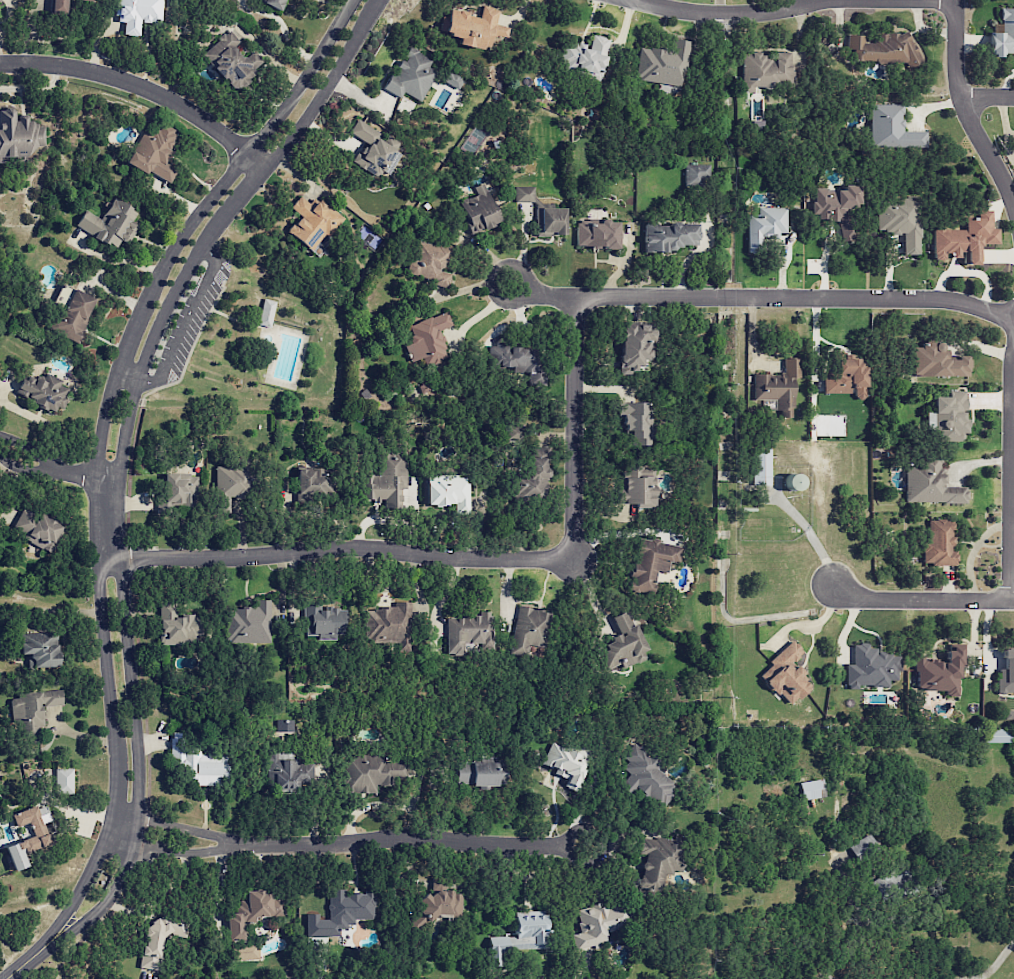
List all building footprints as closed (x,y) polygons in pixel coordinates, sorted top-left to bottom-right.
[(50,11),(65,13),(66,0),(51,0),(50,11)] [(115,21),(124,22),(122,34),(139,36),(140,21),(161,23),(163,0),(116,0),(115,21)] [(283,0),(262,0),(261,3),(279,10),(283,0)] [(449,9),(443,34),(458,38),(457,43),(487,50),(491,35),(505,38),(508,27),(494,24),(498,9),(482,5),(479,16),(449,9)] [(1000,8),(1000,32),(989,32),(989,52),(1013,52),(1013,8),(1000,8)] [(201,52),(233,91),(265,65),(254,50),(243,59),(233,47),(239,42),(229,30),(201,52)] [(924,63),(904,31),(901,32),(883,33),(867,43),(863,43),(863,34),(846,35),(846,49),(854,48),(855,57),(857,61),(874,60),(876,64),(898,63),(904,73),(914,67),(916,67),(924,63)] [(608,38),(591,34),(589,48),(564,43),(559,70),(600,78),(608,38)] [(638,47),(634,80),(678,85),(680,73),(685,73),(688,41),(671,39),(670,50),(638,47)] [(383,89),(400,97),(402,93),(420,101),(435,71),(428,67),(432,58),(409,47),(403,59),(401,59),(394,73),(391,72),(383,89)] [(792,87),(791,52),(774,52),(774,58),(762,58),(762,52),(741,53),(742,92),(753,92),(753,87),(792,87)] [(443,81),(457,89),(463,80),(448,72),(443,81)] [(902,104),(868,103),(868,148),(925,148),(925,131),(902,131),(902,104)] [(34,156),(34,146),(44,146),(44,124),(28,124),(28,116),(14,116),(14,109),(0,109),(0,155),(34,156)] [(349,133),(368,143),(361,156),(356,153),(350,163),(376,177),(379,171),(387,176),(400,153),(394,150),(399,142),(385,134),(385,135),(356,120),(349,133)] [(169,182),(176,168),(164,163),(179,132),(158,122),(156,126),(147,122),(126,164),(145,173),(146,171),(169,182)] [(709,164),(683,164),(684,185),(709,184),(709,164)] [(500,222),(483,182),(473,187),(476,194),(458,202),(472,233),(500,222)] [(858,185),(842,184),(842,189),(814,188),(814,202),(809,202),(808,218),(837,219),(836,242),(851,242),(852,209),(858,209),(858,185)] [(534,186),(514,187),(514,202),(534,202),(534,186)] [(344,218),(319,199),(314,206),(300,195),(290,208),(299,215),(286,232),(311,251),(319,240),(324,244),(344,218)] [(101,219),(84,210),(75,226),(115,248),(120,239),(128,244),(139,225),(132,221),(138,211),(113,197),(101,219)] [(901,232),(901,254),(918,254),(918,197),(875,197),(875,233),(901,232)] [(565,208),(535,207),(534,235),(564,236),(565,208)] [(786,208),(758,207),(758,215),(747,215),(746,253),(761,253),(761,237),(778,238),(778,232),(785,232),(786,208)] [(931,229),(932,259),(944,259),(944,255),(962,255),(962,265),(979,265),(979,244),(998,244),(997,228),(991,228),(991,210),(976,210),(976,217),(964,217),(964,228),(931,229)] [(618,220),(576,219),(575,247),(617,248),(618,220)] [(644,249),(697,248),(697,223),(644,223),(644,249)] [(445,272),(448,246),(413,241),(407,279),(450,285),(452,273),(445,272)] [(78,343),(88,320),(85,319),(94,298),(72,288),(52,331),(78,343)] [(257,325),(270,327),(275,301),(263,298),(257,325)] [(410,361),(422,357),(424,364),(447,357),(438,330),(452,326),(448,312),(407,325),(412,342),(405,345),(410,361)] [(647,373),(648,343),(656,344),(657,330),(646,330),(647,325),(621,324),(619,372),(647,373)] [(528,373),(526,385),(542,386),(544,364),(531,362),(532,349),(503,346),(503,343),(492,342),(489,367),(511,369),(511,372),(528,373)] [(967,375),(967,355),(956,355),(956,359),(944,360),(944,342),(922,342),(922,347),(911,347),(911,376),(967,375)] [(822,393),(854,393),(854,398),(865,398),(865,366),(859,366),(859,359),(850,358),(850,354),(836,354),(836,373),(822,373),(822,393)] [(754,373),(754,408),(775,409),(775,417),(792,417),(793,377),(799,377),(799,358),(783,358),(783,377),(770,377),(770,373),(754,373)] [(42,381),(22,374),(15,396),(54,410),(55,406),(62,408),(69,389),(60,385),(62,379),(45,373),(42,381)] [(934,396),(933,441),(964,441),(965,418),(964,418),(965,390),(952,390),(952,397),(934,396)] [(620,445),(651,445),(652,402),(621,402),(620,445)] [(510,441),(524,440),(524,425),(510,426),(510,441)] [(548,447),(531,446),(529,478),(515,477),(514,497),(546,498),(548,447)] [(770,448),(752,448),(751,485),(770,485),(770,448)] [(378,475),(359,475),(359,499),(383,499),(383,506),(400,506),(400,489),(404,489),(405,454),(378,453),(378,475)] [(941,486),(942,461),(904,461),(904,502),(965,503),(965,487),(941,486)] [(215,465),(216,513),(229,513),(229,496),(247,495),(247,465),(215,465)] [(621,503),(635,503),(635,507),(653,508),(654,466),(622,466),(621,503)] [(296,498),(331,497),(331,478),(322,479),(322,468),(296,469),(296,498)] [(194,475),(177,475),(177,474),(164,474),(164,505),(195,505),(194,475)] [(426,505),(454,504),(454,513),(468,513),(468,476),(426,477),(426,505)] [(50,552),(63,527),(39,514),(37,517),(22,509),(10,530),(50,552)] [(956,564),(956,550),(953,550),(952,519),(928,520),(928,543),(921,543),(921,565),(956,564)] [(629,590),(651,594),(655,571),(666,573),(668,562),(679,564),(682,545),(637,538),(629,590)] [(272,642),(270,599),(253,600),(254,608),(223,609),(224,644),(272,642)] [(410,601),(394,602),(392,607),(372,607),(373,618),(365,634),(365,637),(383,645),(389,645),(400,650),(410,627),(410,601)] [(159,643),(199,643),(198,615),(173,616),(173,602),(159,602),(159,643)] [(304,635),(317,635),(317,640),(336,640),(335,634),(347,634),(346,608),(315,608),(315,604),(303,604),(304,635)] [(509,653),(525,656),(527,645),(544,648),(551,612),(518,606),(509,653)] [(611,616),(618,633),(610,636),(612,641),(599,646),(608,668),(621,663),(623,667),(645,659),(642,651),(645,650),(635,624),(631,625),(626,610),(611,616)] [(446,617),(446,654),(464,654),(464,646),(491,646),(490,611),(478,611),(478,616),(446,617)] [(57,632),(19,634),(20,654),(30,653),(31,667),(58,666),(57,632)] [(803,652),(792,641),(757,674),(788,707),(811,685),(791,663),(803,652)] [(845,688),(857,689),(857,686),(888,686),(888,680),(898,680),(898,652),(868,652),(868,643),(852,643),(852,664),(845,664),(845,688)] [(913,689),(944,690),(944,696),(957,696),(958,665),(962,665),(962,648),(945,648),(945,661),(923,660),(924,655),(915,655),(913,689)] [(1002,648),(1003,669),(997,669),(997,693),(1013,693),(1013,648),(1002,648)] [(60,689),(12,695),(16,735),(38,733),(37,725),(43,724),(41,706),(62,704),(60,689)] [(292,732),(293,720),(276,719),(275,731),(292,732)] [(1013,743),(1013,729),(978,728),(978,742),(1013,743)] [(169,772),(184,772),(184,779),(195,779),(195,785),(220,786),(221,778),(227,779),(228,754),(202,753),(202,745),(185,744),(185,733),(170,732),(169,772)] [(661,809),(678,788),(656,770),(662,763),(635,741),(622,757),(628,761),(622,768),(629,773),(619,786),(630,795),(635,788),(661,809)] [(541,764),(556,770),(554,774),(567,780),(564,787),(575,792),(589,759),(550,743),(541,764)] [(266,792),(298,792),(298,783),(314,783),(314,763),(297,763),(297,756),(290,756),(290,750),(266,750),(266,792)] [(345,793),(375,793),(375,785),(391,786),(391,778),(409,778),(409,751),(400,750),(400,761),(385,761),(385,755),(346,755),(345,793)] [(455,784),(495,785),(496,763),(455,762),(455,784)] [(72,794),(73,768),(54,768),(54,794),(72,794)] [(799,781),(800,799),(823,797),(822,780),(799,781)] [(5,846),(13,871),(28,866),(24,856),(53,846),(45,823),(51,821),(45,805),(37,808),(35,805),(11,814),(15,827),(28,822),(33,836),(5,846)] [(879,850),(869,833),(848,845),(858,862),(879,850)] [(638,892),(659,895),(662,871),(677,873),(681,842),(640,837),(638,854),(643,855),(638,892)] [(306,936),(338,936),(338,930),(346,930),(346,924),(354,924),(354,919),(374,919),(374,890),(364,890),(364,893),(345,893),(345,889),(328,889),(328,919),(318,919),(318,913),(306,913),(306,936)] [(282,915),(281,898),(271,899),(271,891),(246,892),(246,900),(236,901),(237,914),(227,914),(228,941),(244,940),(243,923),(254,922),(254,917),(282,915)] [(575,909),(578,920),(577,924),(579,933),(574,934),(573,942),(575,950),(589,946),(597,947),(604,945),(605,939),(603,930),(624,925),(626,912),(624,906),(615,905),(606,907),(597,906),(596,904),(575,909)] [(488,936),(488,965),(510,965),(509,949),(546,948),(545,912),(514,912),(514,936),(488,936)] [(141,968),(160,970),(165,934),(186,937),(189,920),(148,915),(141,968)] [(258,960),(258,943),(231,944),(231,961),(258,960)]
